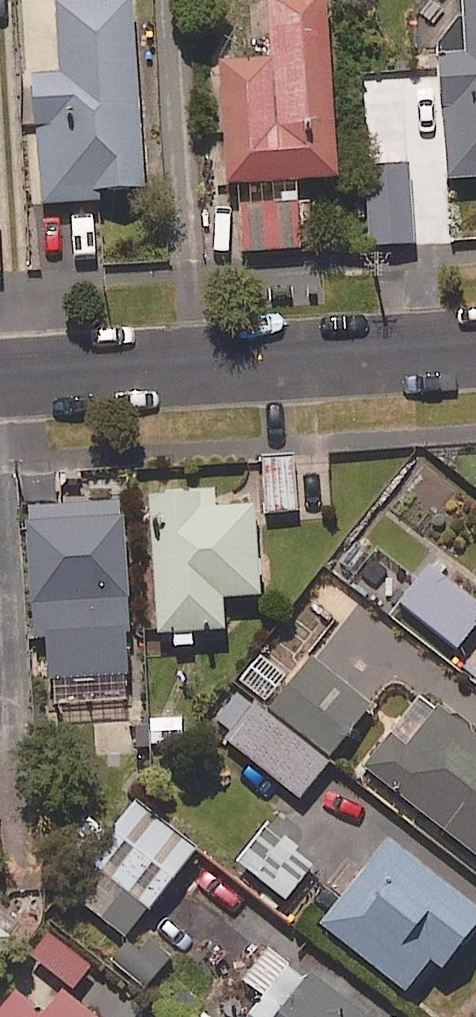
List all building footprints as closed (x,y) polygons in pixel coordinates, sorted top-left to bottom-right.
[(89,0),(27,0),(40,210),(143,203),(131,6),(89,8),(89,0)] [(272,67),(219,71),(227,192),(272,189),(273,209),(244,210),(247,257),(300,254),(296,188),(337,186),(325,0),(268,0),(272,67)] [(466,60),(438,61),(446,185),(475,183),(475,0),(462,0),(466,60)] [(416,249),(409,168),(362,172),(369,253),(416,249)] [(294,461),(265,462),(267,517),(297,516),(294,461)] [(196,652),(196,643),(224,641),(222,605),(260,602),(254,513),(215,515),(213,498),(149,502),(159,646),(173,645),(174,654),(196,652)] [(129,682),(123,510),(27,513),(33,685),(129,682)] [(430,571),(400,607),(455,653),(475,628),(475,608),(430,571)] [(371,709),(311,663),(271,715),(331,761),(371,709)] [(329,768),(253,707),(224,742),(299,804),(329,768)] [(472,737),(472,729),(458,718),(449,719),(440,712),(413,746),(394,730),(363,770),(475,859),(475,740),(472,737)] [(185,721),(146,722),(147,752),(187,751),(185,721)] [(196,857),(134,807),(108,840),(86,822),(70,843),(107,872),(79,906),(127,944),(196,857)] [(388,848),(322,933),(406,999),(430,968),(443,978),(475,935),(475,917),(388,848)] [(9,948),(0,938),(0,959),(9,948)] [(91,973),(51,938),(32,961),(72,995),(91,973)] [(171,961),(145,938),(117,970),(144,993),(171,961)] [(271,950),(242,986),(264,1003),(253,1016),(353,1016),(271,950)] [(23,984),(0,1013),(0,1016),(90,1016),(64,997),(55,1009),(23,984)]
